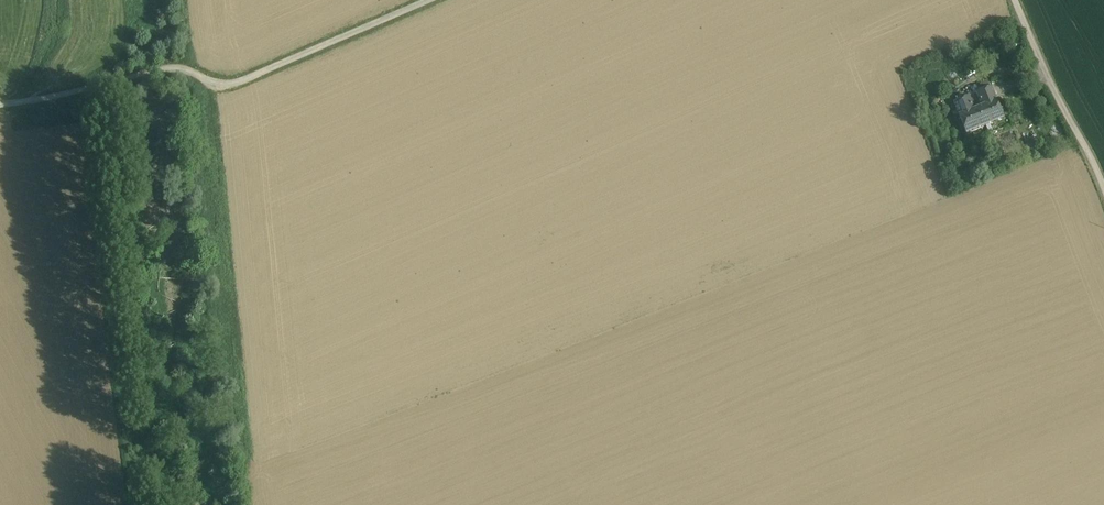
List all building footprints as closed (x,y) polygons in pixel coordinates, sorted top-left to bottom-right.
[(997,87),(959,101),(973,134),(1010,119),(997,87)]
